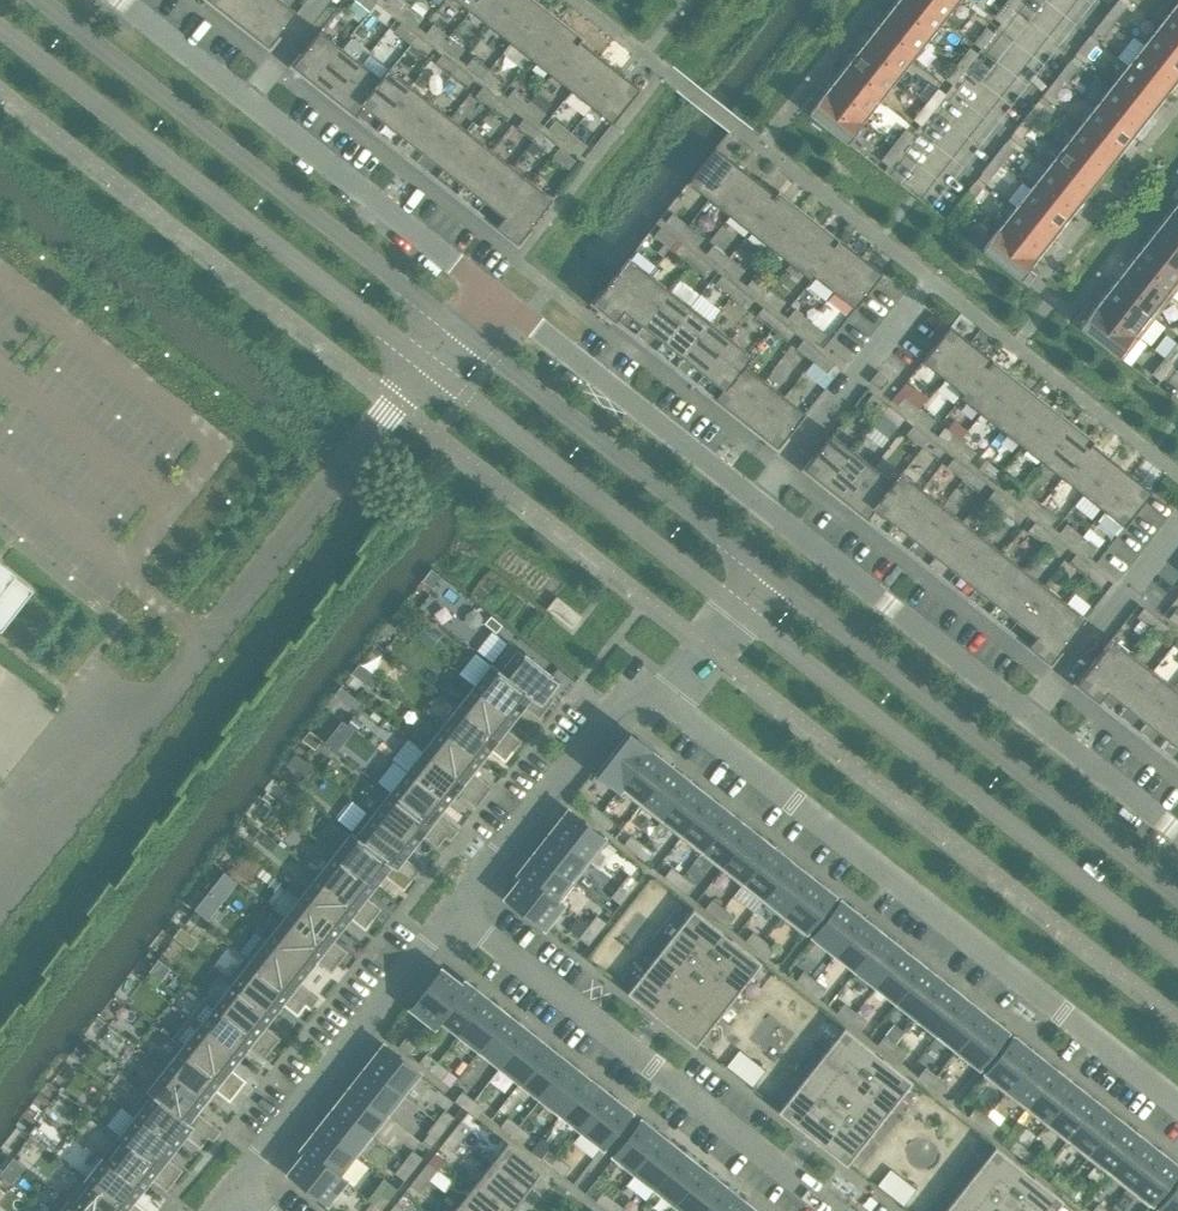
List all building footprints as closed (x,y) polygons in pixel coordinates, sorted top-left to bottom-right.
[(239,0),(210,0),(228,14),(239,0)] [(272,0),(239,0),(228,14),(248,30),(272,0)] [(297,12),(282,0),(272,0),(248,30),(269,47),(297,12)] [(373,0),(355,0),(369,11),(376,2),(373,0)] [(403,0),(385,0),(401,13),(408,4),(403,0)] [(478,0),(456,0),(470,11),(478,0)] [(511,0),(478,0),(470,11),(490,27),(511,0)] [(542,4),(537,0),(511,0),(490,27),(511,43),(542,4)] [(920,0),(898,0),(890,10),(928,39),(944,19),(920,0)] [(944,19),(959,0),(920,0),(944,19)] [(1126,5),(1120,0),(1117,0),(1106,14),(1114,21),(1126,5)] [(1001,23),(1014,8),(1006,1),(994,17),(1001,23)] [(392,15),(376,2),(369,11),(385,23),(392,15)] [(423,16),(408,4),(401,13),(417,25),(423,16)] [(531,59),(562,20),(542,4),(511,43),(531,59)] [(1175,4),(1159,24),(1177,39),(1177,6),(1175,4)] [(928,39),(890,10),(888,12),(886,11),(881,17),(883,19),(874,30),(912,60),(928,39)] [(1102,36),(1114,21),(1106,14),(1094,30),(1102,36)] [(552,75),(582,36),(562,20),(531,59),(552,75)] [(417,34),(401,22),(394,31),(410,43),(417,34)] [(448,36),(433,24),(426,32),(442,45),(448,36)] [(1159,24),(1143,44),(1177,72),(1177,39),(1159,24)] [(982,48),(994,33),(986,27),(974,42),(982,48)] [(313,81),(341,46),(320,30),(292,65),(313,81)] [(912,60),(874,30),(858,50),(896,80),(912,60)] [(426,55),(432,47),(417,34),(410,43),(426,55)] [(1085,57),(1098,41),(1090,35),(1078,50),(1085,57)] [(457,57),(464,49),(448,36),(442,45),(457,57)] [(572,91),(600,56),(580,40),(583,37),(582,36),(552,75),(572,91)] [(1143,44),(1127,65),(1165,94),(1167,92),(1169,93),(1174,86),(1173,85),(1177,78),(1177,72),(1143,44)] [(334,97),(361,62),(341,46),(313,81),(334,97)] [(965,69),(978,53),(970,47),(958,63),(965,69)] [(896,80),(858,50),(842,71),(880,100),(896,80)] [(450,75),(457,66),(442,54),(435,63),(450,75)] [(483,77),(489,68),(473,56),(467,64),(483,77)] [(592,107),(620,72),(600,56),(572,91),(592,107)] [(1066,82),(1078,66),(1070,60),(1058,76),(1066,82)] [(354,113),(389,68),(381,78),(361,62),(334,97),(354,113)] [(953,84),(965,69),(958,63),(945,78),(953,84)] [(1165,94),(1127,65),(1111,85),(1149,115),(1165,94)] [(466,88),(473,79),(457,66),(450,75),(466,88)] [(374,129),(410,84),(389,68),(354,113),(374,129)] [(498,89),(505,81),(489,68),(483,77),(498,89)] [(880,100),(842,71),(826,91),(864,121),(880,100)] [(612,123),(640,88),(620,72),(592,107),(612,123)] [(1053,97),(1066,82),(1058,76),(1045,91),(1053,97)] [(395,145),(430,100),(410,84),(374,129),(395,145)] [(1149,115),(1111,85),(1095,105),(1133,135),(1149,115)] [(492,107),(498,99),(482,86),(476,95),(492,107)] [(523,109),(530,100),(514,88),(507,97),(523,109)] [(933,109),(946,94),(938,88),(925,103),(933,109)] [(864,121),(826,91),(817,102),(810,96),(802,106),(847,142),(864,121)] [(507,120),(514,111),(498,99),(492,107),(507,120)] [(415,162),(451,116),(430,100),(395,145),(415,162)] [(546,113),(530,100),(523,109),(539,121),(546,113)] [(1033,123),(1046,107),(1038,101),(1026,116),(1033,123)] [(921,125),(933,109),(925,103),(913,119),(921,125)] [(1133,135),(1095,105),(1079,126),(1117,155),(1133,135)] [(435,178),(471,132),(451,116),(415,162),(435,178)] [(1021,138),(1033,123),(1026,116),(1013,132),(1021,138)] [(540,131),(523,118),(516,127),(533,140),(540,131)] [(571,132),(555,120),(548,129),(564,141),(571,132)] [(1117,155),(1079,126),(1063,146),(1101,176),(1117,155)] [(901,151),(914,135),(906,128),(893,145),(901,151)] [(555,143),(540,131),(533,140),(548,152),(555,143)] [(456,194),(491,148),(471,132),(435,178),(456,194)] [(586,145),(571,132),(564,141),(579,154),(586,145)] [(1001,163),(1014,148),(1006,141),(994,157),(1001,163)] [(889,166),(901,151),(893,145),(881,160),(889,166)] [(1101,176),(1063,146),(1047,166),(1085,196),(1101,176)] [(575,159),(559,147),(552,155),(568,168),(575,159)] [(709,199),(736,163),(715,147),(687,182),(709,199)] [(476,210),(512,164),(491,148),(456,194),(476,210)] [(989,179),(1001,163),(994,157),(981,173),(989,179)] [(729,215),(757,179),(736,163),(709,199),(729,215)] [(496,226),(532,180),(512,164),(476,210),(496,226)] [(1085,196),(1047,166),(1031,187),(1069,216),(1078,205),(1079,207),(1085,200),(1083,198),(1085,196)] [(749,231),(780,192),(778,190),(775,194),(757,179),(729,215),(749,231)] [(518,243),(554,197),(532,180),(496,226),(518,243)] [(969,204),(981,188),(973,182),(961,197),(969,204)] [(1069,216),(1031,187),(1015,207),(1053,237),(1069,216)] [(770,247),(800,208),(780,192),(749,231),(770,247)] [(957,219),(969,204),(961,197),(949,213),(957,219)] [(1177,202),(1161,223),(1177,236),(1177,203),(1177,202)] [(1053,237),(1015,207),(999,227),(1037,257),(1053,237)] [(790,263),(821,224),(800,208),(770,247),(790,263)] [(688,225),(672,212),(665,221),(681,233),(688,225)] [(1161,223),(1145,243),(1177,269),(1177,236),(1161,223)] [(810,279),(841,240),(821,224),(790,263),(810,279)] [(704,237),(688,225),(681,233),(697,246),(704,237)] [(677,239),(661,226),(654,235),(670,248),(677,239)] [(1037,257),(999,227),(982,249),(1028,284),(1036,274),(1028,268),(1037,257)] [(834,291),(862,256),(841,240),(810,279),(812,280),(815,276),(834,291)] [(697,255),(681,243),(674,251),(690,264),(697,255)] [(1145,243),(1129,264),(1171,297),(1177,288),(1177,269),(1145,243)] [(729,257),(713,244),(706,253),(722,266),(729,257)] [(713,268),(697,255),(690,264),(706,276),(713,268)] [(614,318),(650,273),(629,256),(593,302),(614,318)] [(855,308),(883,272),(862,256),(834,291),(855,308)] [(744,269),(729,257),(722,266),(738,278),(744,269)] [(1171,297),(1129,264),(1113,284),(1155,317),(1171,297)] [(635,335),(670,289),(650,273),(614,318),(635,335)] [(738,287),(722,275),(715,284),(731,296),(738,287)] [(769,289),(754,276),(747,285),(762,298),(769,289)] [(1155,317),(1113,284),(1097,304),(1139,338),(1155,317)] [(747,308),(753,300),(738,287),(731,296),(747,308)] [(655,351),(691,305),(670,289),(635,335),(655,351)] [(785,301),(769,289),(762,298),(778,310),(785,301)] [(1139,338),(1097,304),(1088,315),(1081,309),(1072,320),(1122,359),(1139,338)] [(675,367),(711,322),(691,305),(655,351),(675,367)] [(778,319),(763,307),(756,316),(771,328),(778,319)] [(810,321),(794,309),(788,317),(803,330),(810,321)] [(787,340),(794,332),(778,319),(771,328),(787,340)] [(819,342),(826,333),(810,321),(803,330),(819,342)] [(696,383),(731,338),(711,322),(675,367),(696,383)] [(943,377),(971,342),(950,325),(922,360),(943,377)] [(716,399),(752,354),(731,338),(696,383),(716,399)] [(819,351),(803,339),(796,348),(812,360),(818,353),(819,351)] [(962,397),(992,359),(971,342),(943,377),(963,393),(960,396),(962,397)] [(1177,356),(1177,343),(1176,342),(1164,358),(1172,364),(1177,356)] [(835,364),(820,352),(819,351),(818,353),(812,360),(828,372),(835,364)] [(736,415),(764,380),(744,364),(752,354),(716,399),(736,415)] [(1160,379),(1172,364),(1164,358),(1152,373),(1160,379)] [(982,413),(1013,375),(992,359),(962,397),(982,413)] [(888,379),(878,371),(870,381),(880,389),(888,379)] [(1002,430),(1033,391),(1013,375),(982,413),(1002,430)] [(757,431),(784,396),(764,380),(736,415),(757,431)] [(1023,446),(1053,407),(1033,391),(1002,430),(1023,446)] [(888,405),(872,393),(865,402),(881,414),(888,405)] [(919,407),(904,395),(897,404),(913,416),(919,407)] [(778,447),(805,412),(784,396),(757,431),(778,447)] [(903,418),(888,405),(881,414),(896,427),(903,418)] [(935,420),(919,407),(913,416),(928,428),(935,420)] [(1043,462),(1074,423),(1053,407),(1023,446),(1043,462)] [(1063,478),(1094,439),(1074,423),(1043,462),(1063,478)] [(928,438),(913,425),(906,434),(921,446),(928,438)] [(960,439),(944,427),(937,436),(953,448),(960,439)] [(825,485),(852,450),(832,433),(804,468),(825,485)] [(937,459),(944,450),(928,438),(921,446),(937,459)] [(976,452),(960,439),(953,448),(969,460),(976,452)] [(1084,494),(1111,459),(1092,443),(1095,440),(1094,439),(1063,478),(1084,494)] [(845,501),(873,466),(852,450),(825,485),(845,501)] [(962,478),(969,470),(953,457),(946,466),(962,478)] [(1001,471),(985,459),(978,468),(994,480),(1001,471)] [(1104,510),(1132,475),(1111,459),(1084,494),(1104,510)] [(866,517),(901,472),(901,471),(893,482),(873,466),(845,501),(866,517)] [(978,491),(985,482),(969,470),(962,478),(978,491)] [(1016,484),(1001,471),(994,480),(1010,492),(1016,484)] [(886,533),(921,488),(901,472),(866,517),(886,533)] [(1124,526),(1152,491),(1132,475),(1104,510),(1124,526)] [(906,549),(942,504),(921,488),(886,533),(906,549)] [(1003,510),(1010,502),(994,489),(987,498),(1003,510)] [(1041,503),(1026,491),(1019,500),(1035,512),(1041,503)] [(1019,523),(1025,514),(1010,502),(1003,510),(1019,523)] [(1057,516),(1041,503),(1035,512),(1050,524),(1057,516)] [(927,565),(962,520),(942,504),(906,549),(927,565)] [(947,581),(983,536),(962,520),(927,565),(947,581)] [(1044,543),(1050,534),(1035,522),(1028,530),(1044,543)] [(1082,535),(1066,523),(1060,532),(1075,544),(1082,535)] [(1066,546),(1050,534),(1044,543),(1059,555),(1066,546)] [(1098,548),(1082,535),(1075,544),(1091,557),(1098,548)] [(967,597),(1003,552),(983,536),(947,581),(967,597)] [(988,613),(1023,568),(1003,552),(967,597),(988,613)] [(1091,566),(1076,554),(1069,562),(1084,575),(1091,566)] [(3,562),(0,560),(0,626),(1,627),(34,586),(3,562)] [(1107,578),(1092,567),(1091,566),(1084,575),(1100,587),(1107,578)] [(1008,629),(1044,584),(1023,568),(988,613),(1008,629)] [(1028,645),(1064,600),(1044,584),(1008,629),(1028,645)] [(557,597),(548,608),(555,613),(572,627),(580,616),(557,597)] [(1050,662),(1086,617),(1064,600),(1028,645),(1050,662)] [(1152,628),(1159,620),(1143,607),(1137,616),(1152,628)] [(1175,609),(1169,618),(1177,625),(1177,611),(1175,609)] [(491,615),(485,622),(496,632),(502,624),(491,615)] [(1168,641),(1175,632),(1159,620),(1152,628),(1168,641)] [(1097,699),(1133,654),(1111,637),(1076,682),(1097,699)] [(508,642),(491,663),(547,707),(555,697),(550,692),(558,681),(559,682),(560,681),(552,675),(553,674),(552,673),(551,674),(525,654),(526,653),(525,652),(524,653),(508,640),(507,641),(508,642)] [(1117,715),(1153,670),(1133,654),(1097,699),(1117,715)] [(491,663),(474,685),(515,717),(524,706),(539,718),(547,707),(491,663)] [(1138,731),(1173,686),(1153,670),(1117,715),(1138,731)] [(474,685),(457,706),(513,750),(522,740),(507,728),(515,717),(474,685)] [(1177,722),(1177,690),(1173,686),(1138,731),(1158,747),(1177,722)] [(441,726),(440,727),(481,760),(490,749),(505,761),(513,750),(457,706),(441,726)] [(1158,747),(1177,763),(1177,722),(1158,747)] [(436,723),(418,746),(422,750),(423,749),(484,797),(492,786),(473,771),(481,760),(440,727),(441,726),(436,723)] [(629,733),(598,772),(619,789),(650,750),(629,733)] [(407,738),(391,758),(393,760),(447,803),(456,792),(476,807),(484,797),(423,749),(422,750),(418,746),(407,738)] [(650,750),(619,789),(639,805),(670,766),(650,750)] [(393,760),(377,780),(386,787),(390,791),(389,792),(446,836),(445,837),(450,840),(458,829),(439,814),(447,803),(393,760)] [(670,766),(639,805),(660,821),(691,782),(670,766)] [(691,782),(660,821),(680,837),(711,798),(691,782)] [(386,787),(368,810),(414,846),(422,835),(437,847),(445,837),(446,836),(389,792),(390,791),(386,787)] [(711,798),(680,837),(700,853),(731,814),(711,798)] [(590,802),(583,812),(594,821),(601,811),(590,802)] [(352,830),(351,831),(412,879),(420,869),(405,857),(414,846),(368,810),(352,830)] [(568,810),(551,831),(590,862),(607,841),(568,810)] [(601,811),(594,821),(605,829),(613,820),(601,811)] [(731,814),(700,853),(721,869),(752,830),(731,814)] [(347,827),(329,850),(333,854),(334,853),(375,885),(384,874),(403,890),(412,879),(351,831),(352,830),(347,827)] [(752,830),(721,869),(741,885),(772,846),(752,830)] [(551,831),(535,851),(574,882),(590,862),(551,831)] [(642,843),(631,834),(623,844),(635,853),(642,843)] [(653,852),(642,843),(635,853),(646,862),(653,852)] [(772,846),(741,885),(761,901),(792,862),(772,846)] [(535,851),(519,872),(562,906),(563,905),(559,902),(574,882),(535,851)] [(318,873),(317,874),(373,918),(382,908),(367,896),(375,885),(334,853),(333,854),(318,873)] [(792,862),(761,901),(782,917),(813,878),(792,862)] [(672,867),(664,876),(675,885),(683,875),(672,867)] [(313,870),(295,893),(299,897),(300,896),(341,928),(350,917),(365,929),(373,918),(317,874),(318,873),(313,870)] [(522,876),(506,896),(514,902),(513,902),(534,918),(545,927),(562,906),(519,872),(518,873),(522,876)] [(638,881),(628,874),(620,885),(629,892),(638,881)] [(683,875),(675,885),(686,894),(694,884),(683,875)] [(813,878),(782,917),(803,934),(834,895),(813,878)] [(629,892),(620,885),(611,896),(620,904),(629,892)] [(299,897),(283,917),(339,961),(348,951),(333,939),(341,928),(300,896),(299,897)] [(712,899),(705,908),(716,917),(724,907),(712,899)] [(842,901),(814,936),(835,953),(863,918),(842,901)] [(724,907),(716,917),(727,926),(735,916),(724,907)] [(693,908),(627,992),(651,1011),(654,1014),(657,1016),(657,1015),(666,1022),(666,1023),(669,1025),(672,1027),(696,1046),(762,962),(693,908)] [(588,926),(597,933),(606,922),(596,914),(588,926)] [(267,938),(266,939),(308,971),(316,960),(331,972),(339,961),(283,917),(267,938)] [(863,918),(835,953),(856,969),(884,934),(863,918)] [(588,926),(579,937),(588,944),(597,933),(588,926)] [(753,931),(746,940),(757,949),(764,939),(753,931)] [(263,934),(245,956),(306,1004),(305,1005),(310,1008),(318,997),(299,982),(308,971),(266,939),(267,938),(263,934)] [(884,934),(856,969),(876,985),(904,950),(884,934)] [(764,939),(757,949),(768,958),(775,948),(764,939)] [(904,950),(876,985),(896,1001),(924,966),(904,950)] [(245,956),(227,979),(232,982),(232,981),(274,1014),(282,1003),(297,1015),(305,1005),(306,1004),(245,956)] [(924,966),(896,1001),(917,1017),(945,982),(924,966)] [(422,995),(412,1008),(433,1025),(439,1018),(439,1017),(464,986),(463,985),(443,969),(437,976),(436,976),(421,995),(422,995)] [(803,970),(795,980),(807,989),(815,979),(803,970)] [(815,979),(807,989),(818,998),(826,988),(815,979)] [(232,982),(215,1003),(272,1047),(280,1037),(265,1025),(274,1014),(232,981),(232,982)] [(464,986),(439,1017),(439,1018),(459,1033),(487,998),(466,981),(463,985),(464,986)] [(945,982),(917,1017),(937,1033),(965,998),(945,982)] [(487,998),(459,1033),(480,1049),(508,1014),(487,998)] [(965,998),(937,1033),(957,1049),(985,1014),(965,998)] [(844,1002),(836,1012),(848,1021),(855,1012),(844,1002)] [(215,1003),(198,1024),(240,1057),(249,1046),(263,1058),(272,1047),(215,1003)] [(855,1012),(848,1021),(859,1030),(866,1020),(855,1012)] [(508,1014),(480,1049),(500,1065),(528,1030),(508,1014)] [(985,1014),(957,1049),(979,1066),(1007,1031),(985,1014)] [(198,1024),(182,1046),(238,1090),(246,1080),(231,1068),(240,1057),(198,1024)] [(844,1027),(778,1111),(802,1130),(805,1133),(808,1135),(808,1134),(817,1141),(817,1142),(820,1144),(823,1146),(847,1165),(913,1081),(844,1027)] [(528,1030),(500,1065),(520,1081),(548,1046),(528,1030)] [(885,1034),(877,1044),(889,1053),(896,1043),(885,1034)] [(406,1036),(398,1046),(409,1055),(417,1045),(406,1036)] [(1015,1037),(984,1076),(1005,1093),(1036,1054),(1015,1037)] [(384,1043),(366,1065),(402,1094),(419,1072),(418,1071),(384,1045),(384,1044),(384,1043)] [(896,1043),(889,1053),(900,1062),(907,1052),(896,1043)] [(165,1066),(165,1067),(206,1100),(215,1089),(230,1101),(238,1090),(182,1046),(165,1066)] [(548,1046),(520,1081),(541,1097),(569,1062),(548,1046)] [(739,1049),(726,1066),(752,1086),(766,1070),(739,1049)] [(426,1052),(419,1062),(430,1071),(437,1061),(426,1052)] [(1036,1054),(1005,1093),(1025,1109),(1056,1070),(1036,1054)] [(437,1061),(430,1071),(441,1079),(448,1070),(437,1061)] [(569,1062),(541,1097),(561,1113),(589,1078),(569,1062)] [(161,1063),(142,1086),(147,1090),(148,1089),(209,1137),(208,1137),(213,1141),(221,1130),(197,1111),(206,1100),(165,1067),(165,1066),(161,1063)] [(366,1065),(350,1086),(386,1114),(402,1094),(366,1065)] [(926,1067),(918,1076),(929,1085),(937,1076),(926,1067)] [(1056,1070),(1025,1109),(1046,1125),(1077,1086),(1056,1070)] [(937,1076),(929,1085),(941,1094),(948,1084),(937,1076)] [(589,1078),(561,1113),(581,1129),(609,1094),(589,1078)] [(350,1086),(334,1106),(370,1134),(386,1114),(350,1086)] [(1077,1086),(1046,1125),(1066,1141),(1097,1102),(1077,1086)] [(147,1090),(130,1111),(135,1115),(135,1114),(177,1146),(185,1136),(200,1147),(208,1137),(209,1137),(148,1089),(147,1090)] [(462,1091),(454,1100),(466,1109),(473,1099),(462,1091)] [(609,1094),(581,1129),(603,1146),(631,1111),(609,1094)] [(473,1099),(466,1109),(477,1118),(484,1108),(473,1099)] [(1097,1102),(1066,1141),(1086,1157),(1117,1118),(1097,1102)] [(334,1106),(318,1126),(354,1155),(370,1134),(334,1106)] [(976,1107),(969,1116),(980,1125),(987,1115),(976,1107)] [(445,1109),(436,1120),(445,1128),(454,1117),(445,1109)] [(135,1115),(118,1135),(175,1180),(183,1169),(168,1157),(177,1146),(135,1114),(135,1115)] [(987,1115),(980,1125),(991,1134),(999,1124),(987,1115)] [(508,1116),(500,1126),(511,1135),(519,1125),(508,1116)] [(1117,1118),(1086,1157),(1107,1173),(1138,1134),(1117,1118)] [(436,1120),(427,1131),(436,1139),(445,1128),(436,1120)] [(642,1120),(614,1155),(636,1172),(664,1137),(642,1120)] [(460,1121),(451,1132),(460,1140),(469,1129),(460,1121)] [(519,1125),(511,1135),(522,1144),(530,1134),(519,1125)] [(318,1126),(301,1148),(305,1151),(306,1150),(338,1175),(339,1174),(354,1155),(318,1126)] [(451,1132),(442,1144),(452,1151),(460,1140),(451,1132)] [(1138,1134),(1107,1173),(1127,1189),(1158,1150),(1138,1134)] [(118,1135),(101,1157),(143,1189),(151,1179),(166,1190),(175,1180),(118,1135)] [(664,1137),(636,1172),(656,1188),(684,1153),(664,1137)] [(1017,1139),(1009,1148),(1021,1157),(1028,1147),(1017,1139)] [(508,1142),(491,1164),(526,1192),(543,1170),(508,1142)] [(944,1210),(1056,1210),(1064,1200),(995,1146),(944,1210)] [(1028,1147),(1021,1157),(1032,1166),(1039,1156),(1028,1147)] [(548,1148),(541,1158),(552,1167),(559,1157),(548,1148)] [(305,1151),(289,1171),(297,1177),(296,1177),(317,1193),(328,1202),(346,1179),(339,1174),(338,1175),(306,1150),(305,1151)] [(412,1150),(404,1161),(413,1168),(422,1157),(412,1150)] [(1127,1189),(1149,1206),(1177,1169),(1177,1166),(1158,1150),(1127,1189)] [(684,1153),(656,1188),(676,1204),(704,1169),(684,1153)] [(85,1178),(126,1210),(147,1210),(134,1200),(143,1189),(101,1157),(85,1177),(85,1178)] [(559,1157),(552,1167),(563,1176),(571,1166),(559,1157)] [(404,1161),(395,1172),(404,1180),(413,1168),(404,1161)] [(428,1162),(419,1173),(428,1181),(437,1170),(428,1162)] [(475,1184),(509,1210),(511,1210),(526,1192),(491,1164),(475,1184)] [(890,1168),(877,1185),(903,1205),(917,1188),(890,1168)] [(676,1204),(685,1210),(704,1210),(725,1185),(704,1169),(676,1204)] [(1058,1171),(1050,1180),(1061,1189),(1069,1179),(1058,1171)] [(419,1173),(410,1184),(419,1192),(428,1181),(419,1173)] [(63,1196),(82,1210),(126,1210),(85,1178),(85,1177),(81,1174),(63,1196)] [(1069,1179),(1061,1189),(1072,1198),(1080,1188),(1069,1179)] [(459,1205),(467,1210),(509,1210),(475,1184),(459,1205)] [(704,1210),(737,1210),(745,1201),(725,1185),(704,1210)] [(1157,1210),(1177,1210),(1177,1185),(1157,1210)] [(380,1190),(372,1202),(381,1209),(390,1198),(380,1190)] [(603,1191),(595,1201),(606,1210),(614,1200),(603,1191)] [(51,1210),(82,1210),(63,1196),(51,1210)] [(606,1210),(608,1210),(623,1210),(625,1209),(614,1200),(606,1210)] [(737,1210),(758,1210),(745,1201),(737,1210)] [(364,1210),(380,1210),(381,1209),(372,1202),(364,1210)] [(389,1210),(404,1210),(405,1210),(395,1203),(389,1210)] [(1092,1210),(1109,1210),(1098,1203),(1092,1210)]
